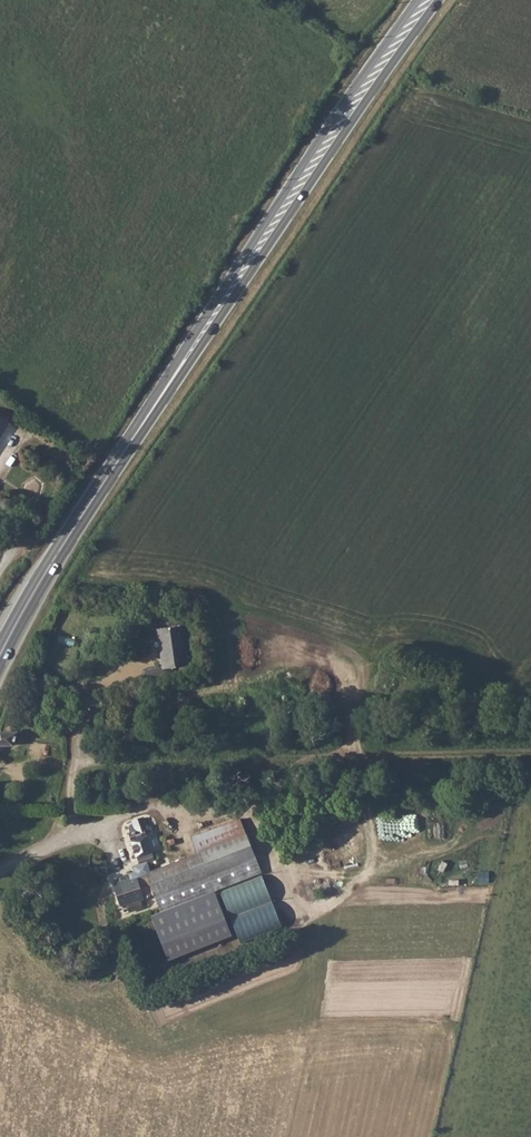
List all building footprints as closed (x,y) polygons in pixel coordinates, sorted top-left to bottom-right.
[(151,636),(158,675),(182,670),(176,632),(151,636)] [(0,738),(0,753),(7,753),(10,739),(0,738)] [(125,852),(134,872),(149,867),(147,861),(158,857),(152,839),(148,833),(145,834),(139,824),(124,837),(125,852)] [(149,905),(155,922),(257,881),(240,842),(139,882),(149,905)] [(149,905),(139,882),(107,893),(114,914),(120,912),(123,921),(134,916),(132,912),(149,905)]
